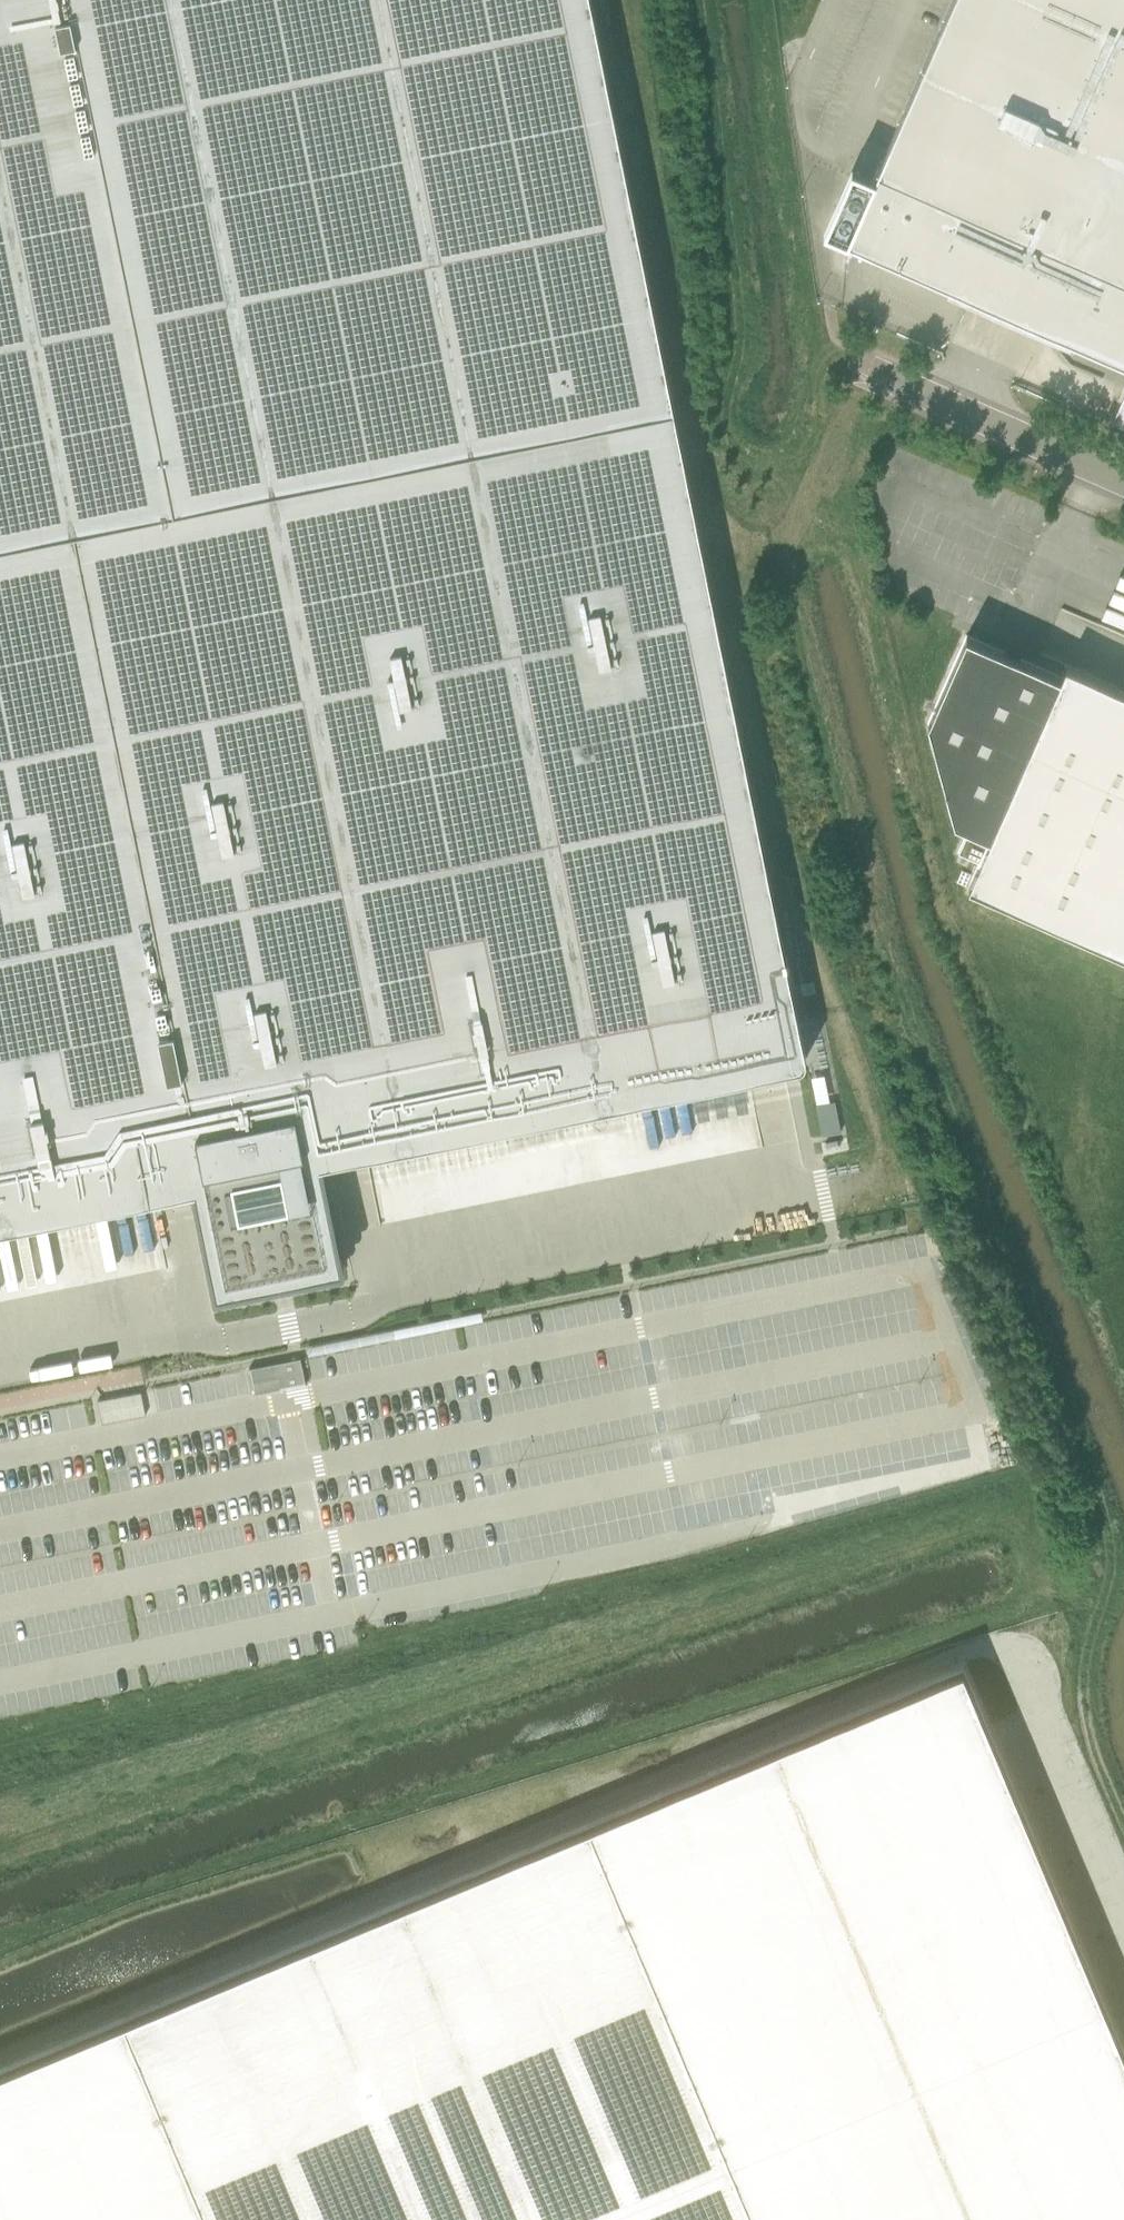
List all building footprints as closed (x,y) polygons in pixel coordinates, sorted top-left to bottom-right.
[(674,407),(591,0),(0,0),(0,544),(674,407)] [(1071,338),(1123,361),(1123,0),(953,0),(875,178),(853,168),(826,231),(847,240),(952,286),(1071,338)] [(1113,423),(1123,428),(1123,399),(1113,423)] [(674,407),(0,544),(0,1228),(196,1188),(217,1294),(343,1268),(321,1162),(801,1065),(805,1062),(806,1057),(674,407)] [(1066,665),(1061,677),(967,636),(929,722),(955,821),(970,828),(959,852),(980,861),(969,885),(1123,954),(1123,691),(1066,665)] [(801,985),(803,995),(816,992),(814,983),(814,982),(801,985)] [(821,1132),(838,1131),(837,1101),(820,1102),(821,1132)] [(254,1366),(259,1393),(312,1382),(306,1356),(254,1366)] [(98,1398),(102,1420),(145,1413),(142,1391),(98,1398)] [(961,1666),(0,2067),(0,2219),(1123,2219),(1123,2056),(961,1666)]
